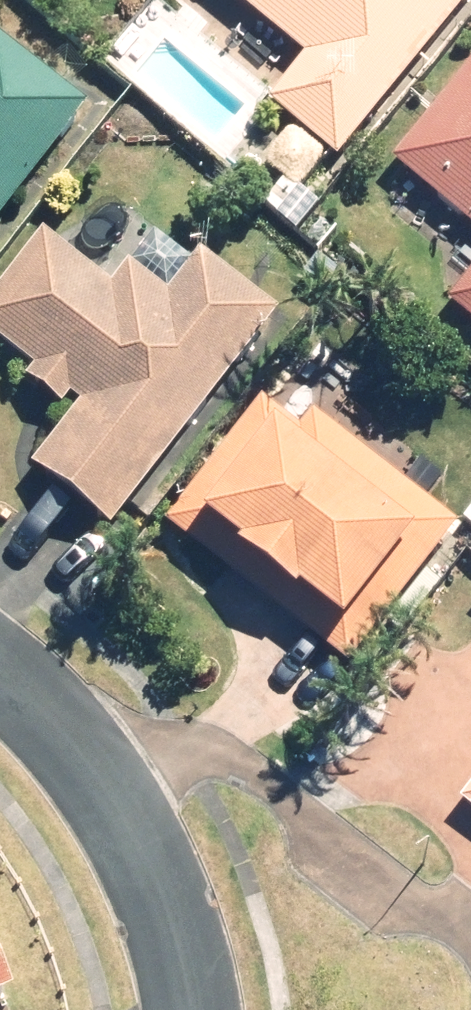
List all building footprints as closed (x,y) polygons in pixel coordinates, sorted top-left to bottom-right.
[(293,65),(260,106),(332,164),(463,0),(213,0),(293,65)] [(78,115),(0,56),(0,219),(78,115)] [(470,69),(388,174),(470,239),(470,70),(470,69)] [(270,325),(188,259),(159,294),(125,267),(105,292),(40,240),(0,289),(0,361),(21,378),(12,389),(47,417),(58,404),(71,414),(20,477),(96,539),(270,325)] [(447,310),(470,329),(470,279),(447,310)] [(454,533),(310,423),(294,444),(252,411),(160,530),(347,674),(454,533)] [(447,812),(470,831),(470,781),(447,812)] [(44,992),(23,938),(0,947),(0,1009),(44,992)]
